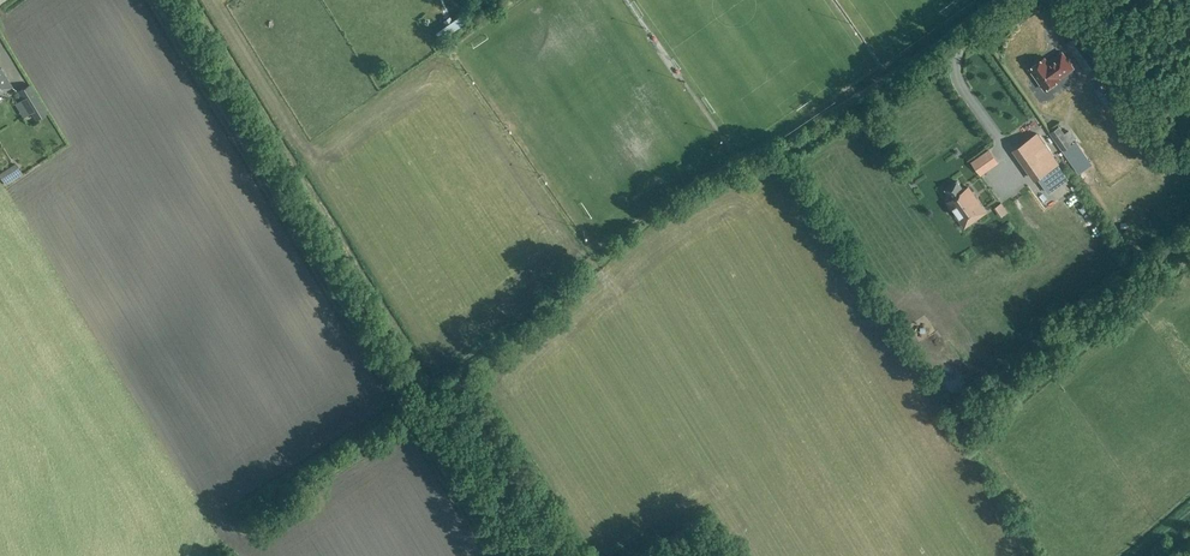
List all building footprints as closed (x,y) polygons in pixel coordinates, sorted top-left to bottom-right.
[(440,39),(468,19),(463,12),(435,32),(440,39)] [(1065,44),(1085,72),(1086,73),(1100,62),(1080,33),(1065,44)] [(1075,68),(1062,50),(1048,60),(1045,56),(1028,68),(1044,90),(1075,68)] [(1107,64),(1106,64),(1102,67),(1110,80),(1115,76),(1107,64)] [(11,86),(1,68),(0,69),(0,92),(11,86)] [(47,113),(29,85),(17,92),(35,121),(47,113)] [(1111,115),(1101,117),(1103,126),(1113,123),(1111,115)] [(1065,133),(1059,126),(1049,133),(1063,151),(1077,141),(1069,130),(1065,133)] [(1038,133),(1018,147),(1039,177),(1059,163),(1038,133)] [(1092,166),(1082,151),(1068,161),(1079,176),(1092,166)] [(0,173),(0,175),(6,184),(11,181),(21,175),(23,174),(17,163),(15,164),(5,170),(0,173)] [(993,188),(979,166),(970,172),(984,194),(993,188)] [(1055,186),(1060,183),(1053,173),(1048,176),(1055,186)] [(958,180),(944,189),(951,199),(946,202),(965,229),(988,212),(969,186),(964,189),(958,180)] [(1001,203),(994,207),(1001,217),(1007,212),(1001,203)]
